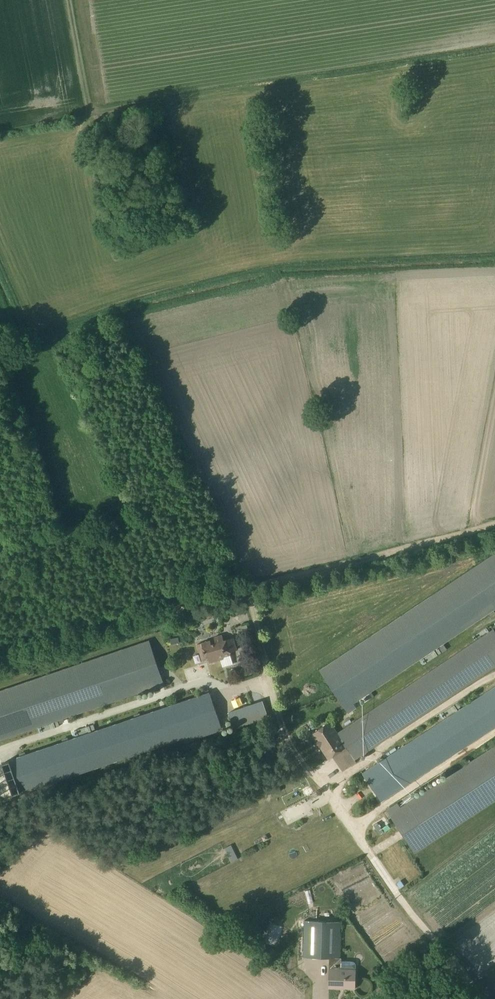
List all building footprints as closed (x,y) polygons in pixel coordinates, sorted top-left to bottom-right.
[(319,670),(347,713),(348,713),(355,708),(353,704),(353,703),(494,609),(494,553),(319,670)] [(335,730),(354,760),(494,666),(494,628),(335,730)] [(210,640),(196,644),(201,661),(208,659),(209,663),(223,659),(222,657),(230,655),(229,652),(236,650),(232,638),(224,640),(222,634),(213,637),(215,642),(211,643),(210,640)] [(148,640),(0,690),(0,739),(163,684),(148,640)] [(362,773),(381,802),(494,727),(494,687),(362,773)] [(1,765),(11,795),(184,739),(185,741),(185,742),(221,729),(209,692),(208,692),(9,759),(9,760),(9,761),(1,765)] [(227,714),(232,729),(257,720),(268,716),(262,700),(235,710),(235,711),(227,714)] [(356,762),(354,760),(335,730),(330,722),(311,734),(327,759),(334,755),(344,769),(356,762)] [(456,770),(453,767),(446,771),(448,775),(399,806),(396,802),(385,810),(414,853),(494,801),(494,744),(456,770)] [(328,958),(328,988),(355,988),(355,963),(353,961),(341,960),(341,957),(339,957),(340,921),(304,920),(303,957),(328,958)] [(277,946),(281,925),(269,922),(264,944),(277,946)]
